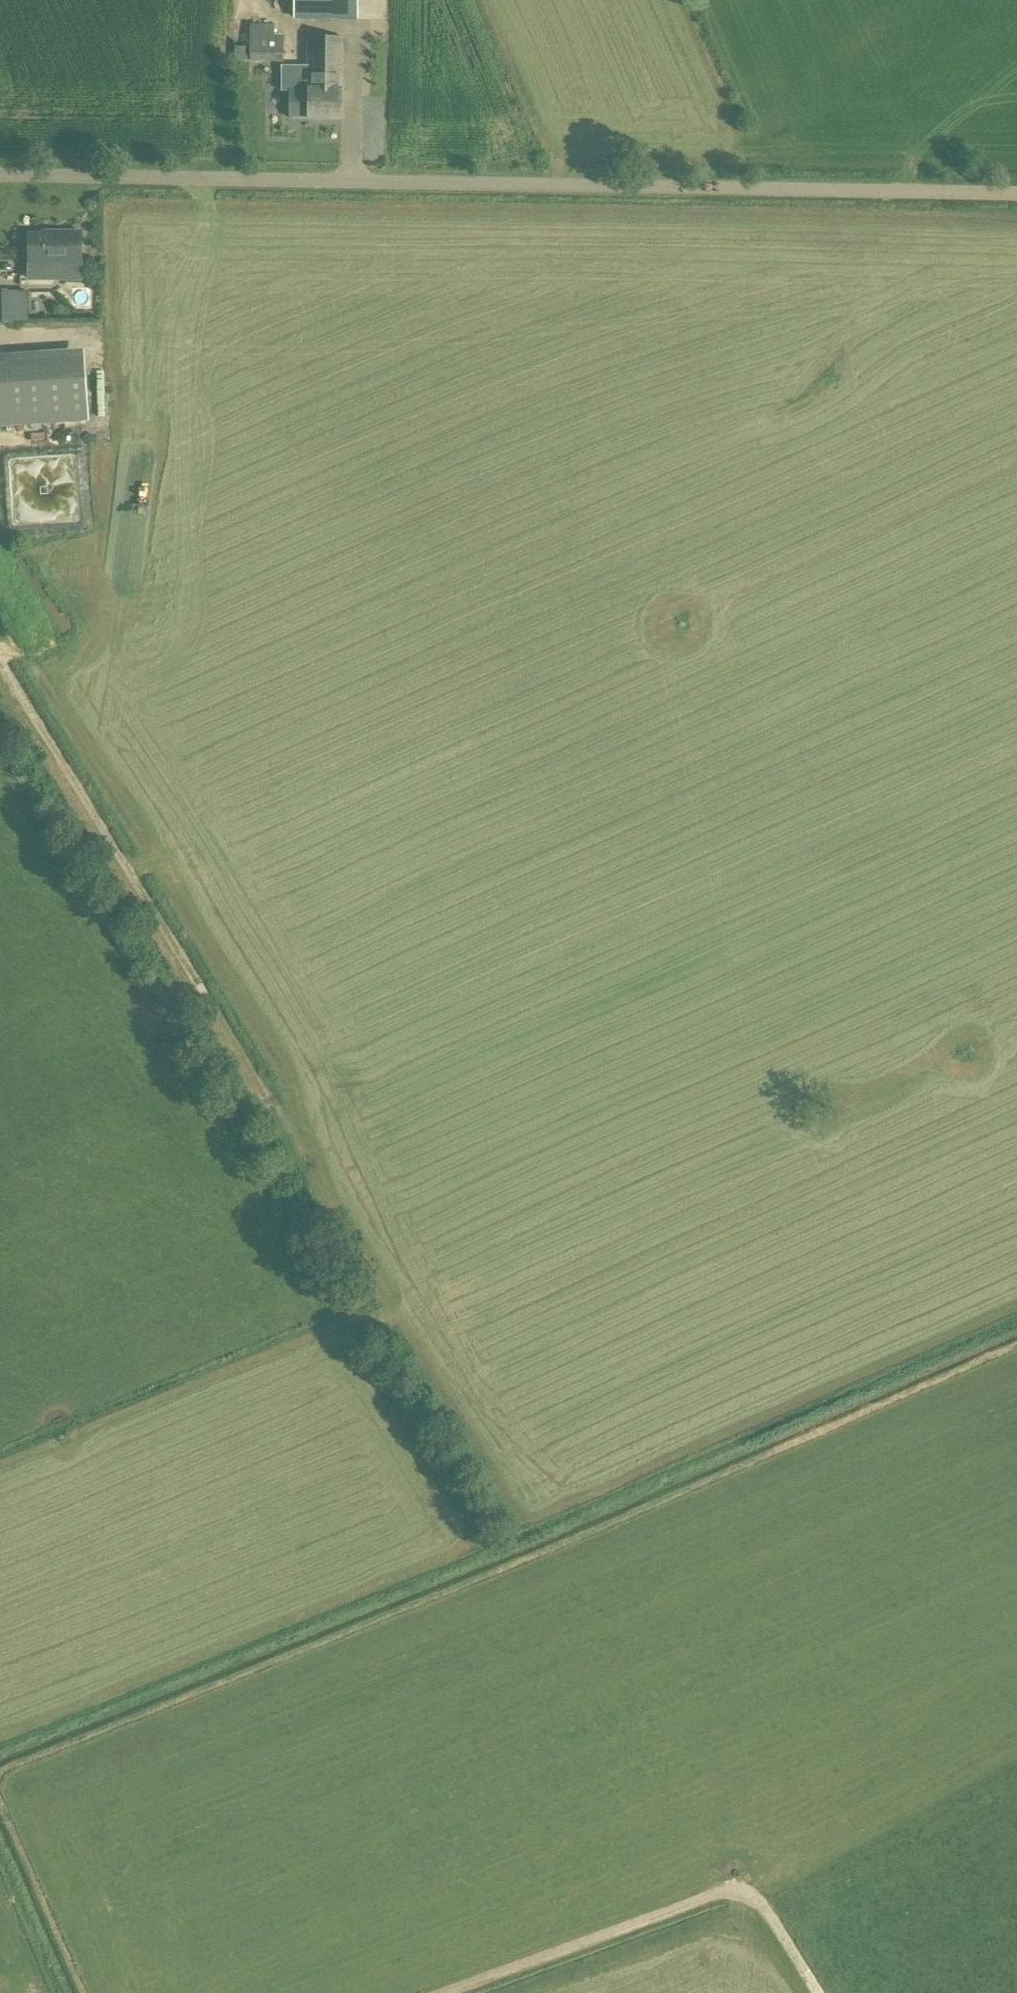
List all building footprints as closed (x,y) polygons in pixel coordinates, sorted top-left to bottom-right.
[(297,19),(356,19),(356,0),(297,0),(297,19)] [(284,62),(284,35),(275,35),(275,24),(250,24),(250,62),(284,62)] [(343,69),(343,38),(308,37),(308,90),(290,90),(290,118),(291,118),(291,117),(309,117),(309,119),(341,119),(341,69),(343,69)] [(81,264),(82,231),(50,231),(50,234),(28,234),(28,263),(29,263),(29,272),(33,275),(62,276),(65,263),(81,264)] [(10,290),(0,290),(0,323),(10,323),(10,290)] [(89,421),(84,349),(0,355),(0,427),(89,421)]
